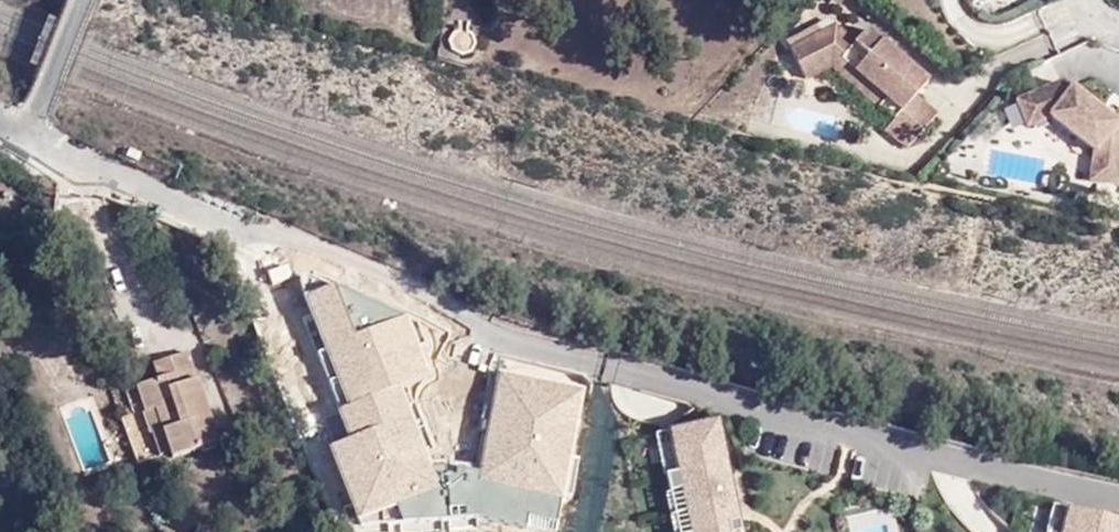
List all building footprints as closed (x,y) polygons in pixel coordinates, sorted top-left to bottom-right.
[(914,151),(944,117),(922,98),(935,84),(874,31),(862,45),(842,28),(828,37),(824,29),(815,34),(819,41),(800,53),(816,81),(840,69),(904,124),(895,134),(914,151)] [(1118,188),(1118,123),(1118,122),(1072,84),(1027,104),(1038,130),(1059,119),(1102,155),(1097,184),(1118,188)] [(237,428),(222,384),(204,338),(171,350),(177,366),(152,374),(163,402),(173,398),(188,440),(216,430),(218,435),(237,428)] [(163,402),(177,443),(188,440),(173,398),(163,402)] [(720,411),(662,423),(685,531),(746,531),(720,411)]
